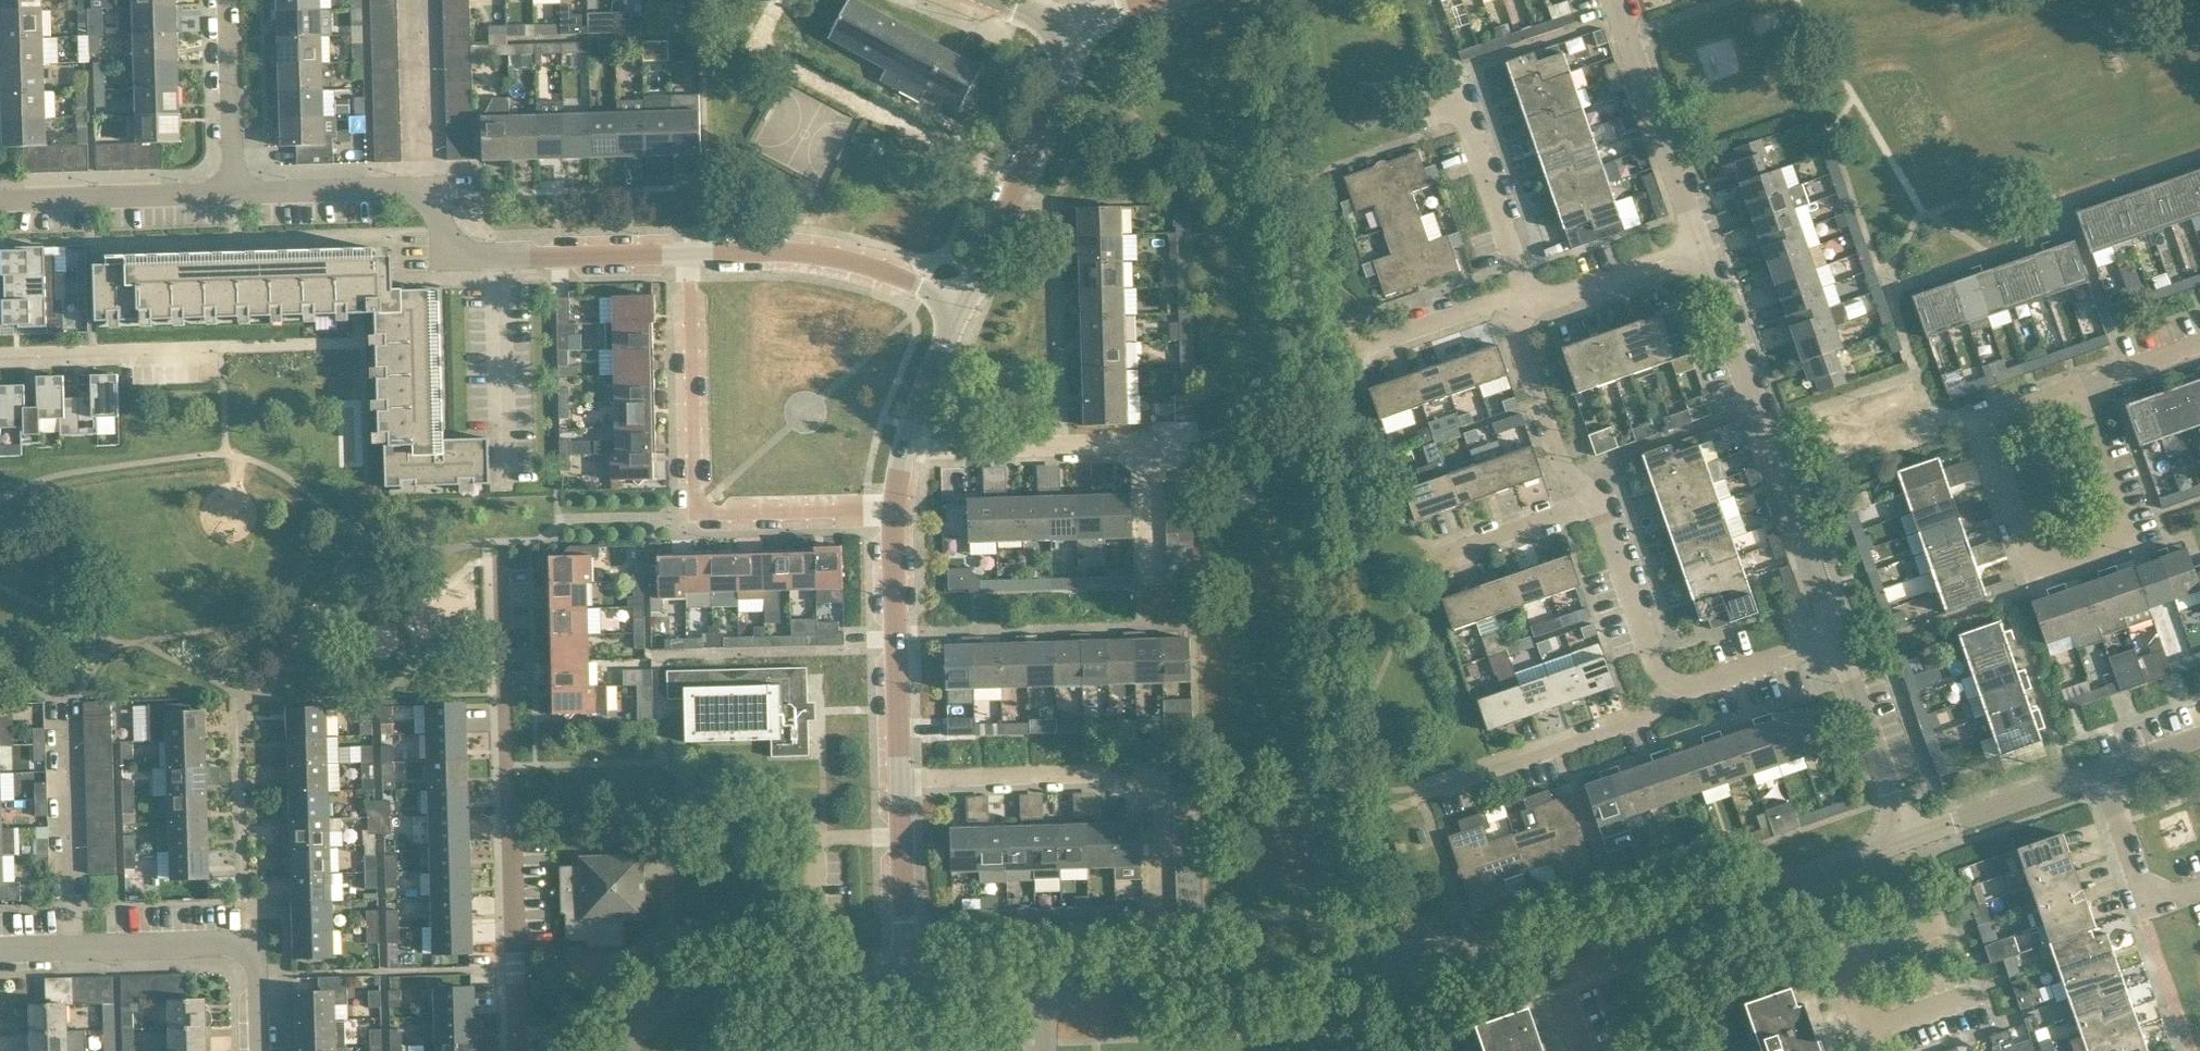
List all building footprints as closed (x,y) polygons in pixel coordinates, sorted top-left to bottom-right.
[(43,0),(0,0),(0,11),(43,10),(43,0)] [(279,1),(271,2),(272,10),(322,9),(321,0),(279,0),(279,1)] [(830,39),(887,70),(881,82),(920,103),(921,102),(917,100),(923,89),(961,109),(982,69),(854,0),(851,0),(830,39)] [(471,15),(470,2),(444,3),(444,16),(471,15)] [(399,17),(399,4),(372,5),(373,18),(399,17)] [(572,4),(561,4),(562,24),(562,35),(582,34),(581,26),(581,15),(572,15),(572,4)] [(178,33),(177,6),(135,8),(135,35),(178,33)] [(362,25),(362,7),(352,8),(352,25),(362,25)] [(102,8),(89,9),(89,17),(89,35),(100,35),(102,35),(102,8)] [(322,36),(322,9),(272,10),(272,21),(279,21),(280,37),(322,36)] [(43,10),(0,11),(0,33),(0,38),(44,37),(43,10)] [(1576,23),(1573,13),(1558,18),(1562,28),(1576,23)] [(471,28),(471,15),(444,16),(444,29),(471,28)] [(89,35),(89,17),(79,17),(79,35),(89,35)] [(400,30),(399,17),(373,18),(373,31),(400,30)] [(670,31),(670,20),(651,21),(651,32),(670,31)] [(686,20),(670,20),(670,31),(687,30),(686,20)] [(616,33),(616,22),(596,23),(596,33),(616,33)] [(634,32),(634,22),(616,22),(616,33),(634,32)] [(1548,22),(1533,27),(1536,36),(1551,31),(1548,22)] [(562,35),(562,24),(543,25),(543,35),(562,35)] [(508,45),(508,36),(508,25),(489,26),(489,45),(508,45)] [(526,25),(508,25),(508,36),(526,36),(526,25)] [(1533,27),(1519,31),(1523,41),(1536,36),(1533,27)] [(472,41),(471,28),(444,29),(445,42),(472,41)] [(1604,28),(1593,32),(1598,46),(1609,42),(1604,28)] [(400,44),(400,30),(373,31),(373,44),(400,44)] [(179,60),(178,33),(135,35),(136,61),(179,60)] [(1514,44),(1511,34),(1497,39),(1500,49),(1514,44)] [(89,54),(89,35),(79,35),(79,54),(89,54)] [(100,53),(100,35),(89,35),(89,54),(100,53)] [(323,62),(322,36),(280,37),(280,55),(273,55),(273,64),(323,62)] [(44,37),(0,38),(1,56),(0,56),(0,66),(45,64),(44,37)] [(1500,49),(1497,39),(1484,43),(1487,53),(1500,49)] [(652,40),(643,41),(644,61),(652,61),(652,40)] [(687,40),(670,40),(670,50),(688,49),(687,40)] [(472,54),(472,41),(445,42),(445,55),(472,54)] [(634,41),(616,42),(616,51),(635,51),(634,41)] [(579,42),(562,43),(563,53),(580,53),(579,42)] [(616,51),(616,42),(598,42),(598,52),(616,51)] [(363,61),(363,43),(352,43),(353,61),(363,61)] [(563,53),(562,43),(543,43),(544,54),(563,53)] [(400,57),(400,44),(373,44),(374,57),(400,57)] [(526,44),(508,45),(509,54),(526,54),(526,44)] [(489,45),(472,46),(472,54),(472,55),(509,54),(508,45),(489,45)] [(1571,72),(1564,53),(1562,54),(1558,45),(1508,62),(1515,82),(1541,73),(1544,82),(1571,72)] [(1474,47),(1459,52),(1463,62),(1477,57),(1474,47)] [(473,68),(472,54),(445,55),(446,68),(473,68)] [(401,70),(400,57),(374,57),(374,70),(401,70)] [(179,88),(179,60),(136,61),(137,89),(179,88)] [(363,78),(363,61),(353,61),(353,79),(363,78)] [(324,90),(323,62),(273,64),(273,75),(280,74),(281,91),(324,90)] [(1621,76),(1616,62),(1605,66),(1610,80),(1621,76)] [(45,64),(0,66),(0,76),(1,76),(1,93),(45,91),(45,64)] [(473,81),(473,68),(446,68),(446,81),(473,81)] [(75,71),(76,90),(87,89),(86,70),(75,71)] [(401,83),(401,70),(374,70),(374,83),(401,83)] [(94,71),(94,89),(104,88),(103,71),(94,71)] [(1577,91),(1571,72),(1544,82),(1541,73),(1515,82),(1521,100),(1548,91),(1551,100),(1577,91)] [(1625,89),(1621,76),(1610,80),(1614,93),(1625,89)] [(474,94),(473,81),(446,81),(446,94),(474,94)] [(401,96),(401,83),(374,83),(375,96),(401,96)] [(104,106),(104,88),(94,89),(95,107),(104,106)] [(180,115),(179,88),(137,89),(138,115),(180,115)] [(87,106),(87,89),(76,90),(76,106),(87,106)] [(325,117),(324,90),(281,91),(282,108),(274,109),(274,119),(325,117)] [(45,91),(1,93),(2,109),(0,109),(0,120),(46,118),(45,91)] [(1584,110),(1577,91),(1551,100),(1548,91),(1521,100),(1528,119),(1554,110),(1557,119),(1584,110)] [(474,107),(474,94),(446,94),(447,107),(474,107)] [(701,154),(699,94),(698,94),(698,96),(672,97),(672,95),(671,95),(671,99),(672,111),(673,155),(701,154)] [(355,97),(355,117),(366,116),(365,96),(355,97)] [(402,109),(401,96),(375,96),(375,109),(402,109)] [(512,160),(511,116),(510,116),(509,98),(493,98),(483,117),(484,161),(512,160)] [(671,99),(645,100),(646,156),(673,155),(672,111),(671,99)] [(1633,113),(1629,99),(1617,102),(1622,117),(1633,113)] [(620,157),(646,156),(645,100),(617,101),(618,113),(620,157)] [(475,120),(474,107),(447,107),(447,120),(475,120)] [(402,122),(402,109),(375,109),(375,123),(402,122)] [(1590,128),(1584,110),(1557,119),(1554,110),(1528,119),(1534,137),(1561,128),(1564,137),(1590,128)] [(620,157),(618,113),(591,114),(593,158),(620,157)] [(1638,126),(1633,113),(1622,117),(1627,130),(1638,126)] [(566,158),(564,114),(538,115),(539,159),(566,158)] [(593,158),(591,114),(564,114),(566,158),(593,158)] [(181,142),(180,115),(138,115),(138,143),(149,143),(162,143),(181,142)] [(539,159),(538,115),(511,116),(512,160),(539,159)] [(367,133),(366,120),(366,116),(355,117),(356,133),(367,133)] [(333,138),(328,134),(326,134),(325,117),(274,119),(275,129),(282,129),(282,147),(297,146),(298,165),(335,164),(334,142),(333,138)] [(47,145),(46,118),(0,120),(0,130),(3,130),(3,148),(23,147),(36,147),(47,147),(47,145)] [(475,133),(475,120),(447,120),(448,133),(475,133)] [(402,135),(402,122),(375,123),(376,136),(402,135)] [(88,144),(88,125),(77,126),(77,144),(88,144)] [(1596,147),(1590,128),(1564,137),(1561,128),(1534,137),(1541,156),(1567,146),(1570,156),(1596,147)] [(1831,145),(1826,130),(1817,134),(1821,148),(1831,145)] [(475,146),(475,133),(448,133),(448,147),(475,146)] [(403,148),(402,135),(376,136),(376,149),(403,148)] [(1646,150),(1641,136),(1630,139),(1635,154),(1646,150)] [(1772,172),(1772,171),(1768,160),(1761,139),(1735,148),(1739,160),(1724,166),(1726,173),(1736,170),(1740,183),(1772,172)] [(123,170),(122,143),(109,144),(110,170),(123,170)] [(136,170),(135,143),(122,143),(123,170),(136,170)] [(149,169),(149,143),(138,143),(135,143),(136,170),(149,169)] [(162,169),(162,143),(149,143),(149,169),(162,169)] [(89,171),(89,145),(88,144),(77,144),(75,145),(76,172),(89,171)] [(110,170),(109,144),(96,144),(97,171),(110,170)] [(50,172),(49,145),(47,145),(47,147),(36,147),(37,173),(50,172)] [(63,172),(62,145),(49,145),(50,172),(63,172)] [(76,172),(75,145),(62,145),(63,172),(76,172)] [(476,160),(475,146),(448,147),(448,160),(476,160)] [(1603,165),(1596,147),(1570,156),(1567,146),(1541,156),(1547,174),(1574,165),(1577,174),(1603,165)] [(37,173),(36,147),(23,147),(23,173),(37,173)] [(403,162),(403,148),(376,149),(376,163),(403,162)] [(1651,163),(1646,150),(1635,154),(1640,167),(1651,163)] [(1420,151),(1382,164),(1403,224),(1421,217),(1413,193),(1432,187),(1432,186),(1443,182),(1437,165),(1426,168),(1420,151)] [(1840,170),(1835,156),(1825,159),(1830,173),(1840,170)] [(1403,224),(1382,164),(1345,177),(1352,199),(1342,203),(1346,215),(1357,212),(1376,206),(1385,230),(1403,224)] [(1609,184),(1603,165),(1577,174),(1574,165),(1547,174),(1554,193),(1580,183),(1583,193),(1609,184)] [(2197,170),(2186,174),(2184,167),(2175,171),(2191,219),(2199,216),(2199,180),(2197,170)] [(1738,206),(1787,190),(1780,169),(1772,171),(1772,172),(1740,183),(1745,196),(1735,199),(1738,206)] [(1845,184),(1840,170),(1830,173),(1835,187),(1845,184)] [(2191,219),(2175,171),(2165,174),(2167,181),(2157,184),(2171,226),(2191,219)] [(1659,186),(1654,173),(1643,177),(1648,190),(1659,186)] [(2171,226),(2157,184),(2146,188),(2144,181),(2135,184),(2152,233),(2171,226)] [(1616,202),(1609,184),(1583,193),(1580,183),(1554,193),(1560,211),(1586,202),(1590,211),(1616,202)] [(1754,223),(1794,209),(1793,208),(1809,202),(1802,184),(1787,190),(1738,206),(1740,214),(1749,210),(1754,223)] [(2152,233),(2135,184),(2125,188),(2127,194),(2117,198),(2132,240),(2152,233)] [(1657,218),(1668,215),(1659,186),(1648,190),(1657,218)] [(1854,209),(1849,195),(1839,198),(1844,212),(1854,209)] [(2132,240),(2117,198),(2107,201),(2104,195),(2095,198),(2112,247),(2132,240)] [(2112,247),(2095,198),(2085,202),(2088,208),(2078,212),(2092,253),(2112,247)] [(1625,230),(1623,221),(1616,202),(1590,211),(1586,202),(1560,211),(1573,248),(1625,230)] [(1186,204),(1177,205),(1178,231),(1187,231),(1186,204)] [(1123,233),(1122,206),(1077,207),(1078,235),(1123,233)] [(1751,246),(1801,229),(1794,209),(1754,223),(1758,236),(1749,239),(1751,246)] [(1859,223),(1854,209),(1844,212),(1849,226),(1859,223)] [(1453,248),(1464,244),(1460,232),(1449,236),(1448,235),(1430,241),(1421,217),(1403,224),(1423,283),(1461,270),(1453,248)] [(1423,283),(1403,224),(1385,230),(1393,254),(1374,260),(1374,261),(1363,265),(1367,277),(1378,274),(1386,296),(1423,283)] [(1767,262),(1807,248),(1801,229),(1751,246),(1754,253),(1763,250),(1767,262)] [(1187,231),(1178,231),(1171,232),(1171,247),(1178,247),(1178,250),(1188,249),(1187,231)] [(1123,261),(1123,233),(1078,235),(1079,262),(1123,261)] [(1867,249),(1863,235),(1853,238),(1858,252),(1867,249)] [(2088,282),(2073,240),(2062,244),(2060,238),(2051,241),(2067,289),(2088,282)] [(2067,289),(2051,241),(2041,244),(2043,250),(2033,254),(2047,296),(2067,289)] [(3,275),(55,273),(54,256),(46,256),(45,246),(17,247),(17,250),(2,250),(3,275)] [(1765,285),(1814,268),(1807,248),(1767,262),(1771,274),(1762,277),(1765,285)] [(1872,263),(1867,249),(1858,252),(1863,266),(1872,263)] [(2047,296),(2033,254),(2023,258),(2020,251),(2011,254),(2027,303),(2047,296)] [(2027,303),(2011,254),(2001,258),(2003,264),(1993,268),(2007,309),(2027,303)] [(393,256),(95,265),(97,321),(110,321),(110,316),(120,315),(121,321),(143,320),(142,315),(153,315),(153,320),(175,319),(175,314),(186,314),(186,319),(208,318),(208,313),(218,313),(218,318),(240,317),(240,312),(251,312),(251,317),(273,316),(273,311),(284,311),(284,316),(306,315),(306,310),(316,310),(316,315),(338,314),(338,309),(369,308),(369,312),(367,312),(367,313),(376,313),(377,335),(382,335),(383,345),(377,345),(378,368),(383,367),(383,378),(378,378),(379,400),(384,400),(384,411),(379,411),(380,433),(390,432),(391,443),(385,443),(387,487),(402,486),(402,480),(417,480),(417,486),(460,484),(460,478),(475,478),(475,484),(491,484),(489,438),(437,439),(432,289),(394,291),(393,256)] [(88,272),(87,265),(87,260),(78,260),(78,272),(88,272)] [(1124,287),(1123,261),(1079,262),(1080,289),(1124,287)] [(2007,309),(1993,268),(1983,272),(1981,265),(1971,268),(1988,316),(2007,309)] [(1188,285),(1188,267),(1177,268),(1178,286),(1188,285)] [(1781,301),(1821,287),(1814,268),(1765,285),(1767,292),(1776,288),(1781,301)] [(1988,316),(1971,268),(1962,272),(1964,278),(1954,281),(1968,323),(1971,331),(1989,325),(1986,317),(1988,316)] [(78,272),(78,285),(88,285),(88,272),(78,272)] [(3,301),(56,299),(55,273),(3,275),(3,276),(6,276),(6,300),(3,300),(3,301)] [(1876,273),(1867,276),(1872,291),(1881,287),(1876,273)] [(1968,323),(1954,281),(1943,285),(1941,279),(1931,282),(1947,330),(1968,323)] [(2188,290),(2185,281),(2171,286),(2174,295),(2188,290)] [(1947,330),(1931,282),(1922,286),(1924,292),(1913,296),(1928,337),(1947,330)] [(2141,283),(2126,288),(2130,300),(2134,309),(2148,304),(2145,295),(2141,283)] [(1189,303),(1188,285),(1178,286),(1179,304),(1189,303)] [(2174,295),(2171,286),(2156,291),(2160,300),(2174,295)] [(1081,316),(1125,314),(1124,287),(1080,289),(1081,316)] [(1778,324),(1828,307),(1821,287),(1781,301),(1785,314),(1776,317),(1778,324)] [(1886,302),(1881,287),(1872,291),(1877,305),(1886,302)] [(656,322),(655,297),(657,297),(657,295),(613,296),(614,323),(653,322),(656,322)] [(89,311),(88,298),(79,299),(79,311),(89,311)] [(571,324),(570,298),(557,298),(558,324),(571,324)] [(56,299),(3,301),(4,325),(19,325),(19,328),(48,327),(47,317),(56,317),(56,299)] [(2134,309),(2130,300),(2116,305),(2119,314),(2134,309)] [(1794,340),(1834,327),(1828,307),(1778,324),(1781,331),(1790,328),(1794,340)] [(1692,355),(1676,309),(1656,316),(1672,362),(1692,355)] [(1126,341),(1125,314),(1081,316),(1082,342),(1126,341)] [(1895,328),(1890,314),(1881,317),(1886,331),(1895,328)] [(1672,362),(1656,316),(1637,322),(1653,369),(1672,362)] [(654,348),(653,322),(614,323),(606,323),(606,349),(615,349),(654,348)] [(1190,339),(1189,322),(1179,322),(1180,339),(1190,339)] [(1653,369),(1637,322),(1619,329),(1635,375),(1653,369)] [(571,324),(558,324),(558,350),(569,350),(568,335),(576,334),(576,324),(571,324)] [(1834,350),(1841,347),(1834,327),(1794,340),(1799,353),(1789,356),(1792,363),(1833,349),(1834,350)] [(1900,342),(1895,328),(1886,331),(1891,345),(1900,342)] [(1635,375),(1619,329),(1600,335),(1616,381),(1635,375)] [(1616,381),(1600,335),(1582,341),(1598,388),(1616,381)] [(2103,347),(2100,337),(2097,338),(2086,342),(2089,351),(2103,347)] [(1190,358),(1190,339),(1180,339),(1181,358),(1190,358)] [(1127,368),(1126,341),(1082,342),(1083,369),(1127,368)] [(1598,388),(1582,341),(1562,348),(1578,394),(1598,388)] [(2089,351),(2086,342),(2072,347),(2075,356),(2089,351)] [(1509,376),(1498,344),(1469,355),(1480,386),(1509,376)] [(654,374),(654,348),(615,349),(615,375),(654,374)] [(1838,362),(1834,350),(1833,349),(1792,363),(1794,370),(1804,367),(1808,381),(1814,379),(1819,392),(1845,382),(1838,362)] [(569,366),(569,350),(558,350),(559,366),(569,366)] [(2064,360),(2061,351),(2046,355),(2050,365),(2064,360)] [(1480,386),(1469,355),(1441,364),(1451,395),(1480,386)] [(2050,365),(2046,355),(2032,360),(2035,370),(2050,365)] [(2009,379),(2006,369),(2002,359),(1989,364),(1995,383),(2009,379)] [(1441,364),(1412,374),(1423,405),(1432,402),(1433,405),(1448,400),(1447,397),(1451,395),(1441,364)] [(2024,374),(2020,364),(2006,369),(2009,379),(2024,374)] [(1128,395),(1127,368),(1083,369),(1083,397),(1128,395)] [(1961,369),(1942,376),(1950,399),(1951,399),(1956,397),(1969,392),(1966,383),(1961,369)] [(2196,380),(2193,373),(2184,376),(2199,423),(2199,379),(2196,380)] [(655,400),(654,374),(615,375),(616,401),(655,400)] [(1423,405),(1412,374),(1370,389),(1381,420),(1423,405)] [(118,375),(93,375),(93,397),(79,398),(80,435),(99,434),(98,417),(119,416),(118,375)] [(1192,393),(1191,375),(1181,376),(1182,394),(1192,393)] [(39,407),(40,407),(40,418),(41,418),(61,418),(61,435),(80,435),(79,398),(65,398),(64,386),(64,376),(38,377),(39,407)] [(2184,376),(2174,380),(2177,386),(2166,390),(2181,432),(2199,425),(2199,423),(2184,376)] [(1984,387),(1981,378),(1966,383),(1969,392),(1984,387)] [(39,407),(26,407),(25,385),(0,386),(0,406),(1,427),(22,427),(22,444),(42,444),(41,418),(40,418),(40,407),(39,407)] [(570,387),(559,387),(559,403),(570,402),(570,387)] [(2181,432),(2166,390),(2156,394),(2153,387),(2144,390),(2161,439),(2167,455),(2187,449),(2181,432)] [(2161,439),(2144,390),(2134,394),(2137,400),(2126,404),(2140,446),(2161,439)] [(1193,421),(1192,393),(1182,394),(1175,394),(1176,422),(1193,421)] [(1084,425),(1128,424),(1128,395),(1083,397),(1084,425)] [(1713,415),(1706,395),(1701,396),(1704,406),(1689,411),(1692,423),(1713,415)] [(1518,407),(1514,397),(1502,401),(1505,412),(1518,407)] [(656,426),(655,400),(616,401),(617,427),(656,426)] [(570,418),(570,402),(559,403),(560,418),(570,418)] [(1692,423),(1689,411),(1670,418),(1674,429),(1692,423)] [(1462,427),(1474,422),(1470,412),(1458,416),(1462,427)] [(1524,424),(1520,414),(1508,418),(1511,428),(1524,424)] [(1655,434),(1650,421),(1632,427),(1636,441),(1655,434)] [(656,453),(656,426),(617,427),(617,440),(595,439),(595,453),(612,453),(612,454),(656,453)] [(1458,426),(1446,430),(1449,441),(1462,437),(1458,426)] [(1611,427),(1592,434),(1589,435),(1596,456),(1619,448),(1611,427)] [(1467,444),(1480,439),(1476,429),(1463,433),(1467,444)] [(1449,441),(1446,430),(1433,435),(1437,445),(1449,441)] [(1706,464),(1699,444),(1697,436),(1643,455),(1650,474),(1677,465),(1680,473),(1706,464)] [(571,439),(560,439),(561,455),(571,455),(571,439)] [(1458,506),(1447,475),(1446,476),(1434,442),(1423,447),(1429,464),(1417,469),(1422,484),(1405,490),(1416,521),(1458,506)] [(1544,477),(1533,446),(1504,456),(1515,487),(1544,477)] [(654,478),(654,453),(656,453),(612,454),(612,479),(611,479),(611,481),(634,480),(639,485),(644,480),(657,479),(657,478),(654,478)] [(1756,468),(1751,454),(1740,457),(1745,472),(1756,468)] [(572,470),(571,455),(561,455),(561,470),(572,470)] [(1515,487),(1504,456),(1476,465),(1486,496),(1515,487)] [(1944,468),(1940,457),(1898,471),(1905,491),(1953,474),(1950,466),(1944,468)] [(1038,477),(1059,476),(1058,462),(1038,463),(1038,477)] [(1713,483),(1706,464),(1680,473),(1677,465),(1650,474),(1656,493),(1683,483),(1686,492),(1713,483)] [(1486,496),(1476,465),(1447,475),(1458,506),(1486,496)] [(1761,481),(1756,468),(1745,472),(1750,485),(1761,481)] [(1957,484),(1953,474),(1905,491),(1912,511),(1954,497),(1950,486),(1957,484)] [(1719,501),(1713,483),(1686,492),(1683,483),(1656,493),(1663,511),(1690,502),(1693,510),(1719,501)] [(1192,501),(1192,485),(1165,485),(1166,502),(1192,501)] [(1105,538),(1104,487),(1093,487),(1093,494),(1076,495),(1077,539),(1105,538)] [(1133,537),(1131,493),(1114,494),(1113,487),(1104,487),(1105,538),(1133,537)] [(2197,496),(2194,487),(2180,491),(2183,501),(2197,496)] [(1050,539),(1049,488),(1040,488),(1040,496),(1022,496),(1023,540),(1050,539)] [(1077,539),(1076,495),(1060,495),(1060,488),(1049,488),(1050,539),(1077,539)] [(1023,540),(1022,496),(1006,497),(1005,489),(996,490),(997,541),(1023,540)] [(997,541),(996,490),(986,490),(986,497),(968,498),(970,542),(997,541)] [(1769,505),(1764,491),(1753,494),(1758,508),(1769,505)] [(2183,501),(2180,491),(2166,496),(2169,506),(2183,501)] [(1842,499),(1846,513),(1856,509),(1851,495),(1841,498),(1842,499)] [(1957,507),(1954,497),(1912,511),(1919,531),(1967,514),(1964,505),(1957,507)] [(1985,500),(1972,504),(1976,517),(1989,513),(1985,500)] [(1193,517),(1192,501),(1166,502),(1166,518),(1193,517)] [(1726,520),(1719,501),(1693,510),(1690,502),(1663,511),(1669,530),(1696,520),(1699,529),(1726,520)] [(1774,518),(1769,505),(1758,508),(1763,522),(1774,518)] [(1861,524),(1856,509),(1846,513),(1851,527),(1861,524)] [(1967,536),(1963,526),(1970,523),(1967,514),(1919,531),(1906,536),(1912,555),(1926,551),(1967,536)] [(1193,532),(1193,517),(1166,518),(1167,533),(1193,532)] [(1732,538),(1726,520),(1699,529),(1696,520),(1669,530),(1675,548),(1702,539),(1705,547),(1732,538)] [(1782,541),(1777,527),(1766,531),(1771,545),(1782,541)] [(1194,544),(1193,532),(1167,533),(1167,545),(1194,544)] [(1865,534),(1854,537),(1859,552),(1870,548),(1865,534)] [(1971,547),(1967,536),(1926,551),(1932,571),(1981,554),(1978,545),(1971,547)] [(1739,557),(1732,538),(1705,547),(1702,539),(1675,548),(1682,566),(1709,557),(1712,566),(1739,557)] [(1787,555),(1782,541),(1771,545),(1776,559),(1787,555)] [(1194,557),(1194,544),(1167,545),(1167,558),(1194,557)] [(593,582),(592,557),(600,557),(600,545),(570,545),(561,556),(548,556),(548,558),(550,558),(551,583),(593,582)] [(844,593),(842,545),(841,545),(841,546),(824,547),(815,547),(815,549),(817,588),(842,587),(842,593),(844,593)] [(817,588),(815,549),(815,547),(815,549),(789,550),(790,589),(817,588)] [(2186,549),(2170,554),(2167,547),(2158,551),(2174,599),(2175,599),(2179,610),(2199,603),(2199,587),(2193,568),(2186,549)] [(1875,563),(1870,548),(1859,552),(1864,566),(1875,563)] [(790,589),(789,550),(764,551),(765,589),(790,589)] [(738,590),(737,551),(711,552),(712,591),(738,590)] [(765,589),(764,551),(737,551),(738,590),(738,599),(765,598),(765,589)] [(2174,599),(2158,551),(2149,554),(2151,561),(2135,567),(2149,608),(2174,599)] [(712,591),(711,552),(685,553),(685,555),(686,597),(687,597),(687,592),(712,591)] [(1889,600),(1934,586),(1924,552),(1893,562),(1898,579),(1884,584),(1889,600)] [(686,597),(685,555),(685,553),(684,555),(660,556),(660,553),(658,553),(659,566),(650,566),(651,612),(665,611),(664,598),(686,597)] [(1984,563),(1981,554),(1932,571),(1939,590),(1981,576),(1978,566),(1984,563)] [(1581,586),(1571,555),(1541,565),(1552,596),(1581,586)] [(1195,570),(1194,557),(1167,558),(1168,571),(1195,570)] [(1745,575),(1739,557),(1712,566),(1709,557),(1682,566),(1688,585),(1715,576),(1718,584),(1745,575)] [(1795,579),(1790,564),(1779,568),(1784,582),(1795,579)] [(644,580),(644,565),(633,565),(634,581),(644,580)] [(1552,596),(1541,565),(1513,575),(1524,606),(1552,596)] [(2149,608),(2135,567),(2118,572),(2116,565),(2107,568),(2124,617),(2149,608)] [(2124,617),(2107,568),(2097,572),(2100,579),(2084,584),(2098,625),(2101,636),(2127,627),(2124,617)] [(970,569),(949,570),(949,589),(970,588),(970,591),(999,590),(998,579),(980,580),(980,579),(970,569)] [(1195,584),(1195,570),(1168,571),(1168,585),(1195,584)] [(1883,587),(1879,573),(1868,577),(1873,591),(1883,587)] [(1524,606),(1513,575),(1484,585),(1495,615),(1524,606)] [(1751,594),(1745,575),(1718,584),(1715,576),(1688,585),(1695,604),(1722,594),(1725,603),(1751,594)] [(1107,586),(1107,576),(1089,576),(1089,587),(1107,586)] [(1124,586),(1124,576),(1107,576),(1107,586),(1124,586)] [(1985,586),(1981,576),(1939,590),(1946,611),(1995,595),(1991,584),(1985,586)] [(1052,588),(1052,577),(1035,578),(1035,589),(1052,588)] [(1070,588),(1070,577),(1052,577),(1052,588),(1070,588)] [(1016,589),(1016,578),(998,579),(999,590),(1016,589)] [(1802,597),(1795,579),(1784,582),(1780,584),(1787,603),(1802,597)] [(644,596),(644,580),(634,581),(634,596),(644,596)] [(587,583),(593,583),(593,582),(551,583),(551,591),(548,592),(549,609),(588,608),(587,583)] [(2098,625),(2084,584),(2067,590),(2065,583),(2056,586),(2072,634),(2098,625)] [(1495,615),(1484,585),(1442,599),(1453,630),(1475,622),(1481,640),(1483,640),(1489,655),(1506,649),(1494,616),(1495,615)] [(2072,634),(2056,586),(2046,589),(2048,596),(2032,602),(2046,643),(2072,634)] [(1888,602),(1883,587),(1873,591),(1878,605),(1888,602)] [(1758,613),(1751,594),(1725,603),(1722,594),(1695,604),(1701,623),(1708,620),(1712,629),(1758,613)] [(1587,607),(1574,611),(1578,622),(1591,618),(1587,607)] [(589,634),(588,608),(549,609),(549,635),(589,634)] [(1897,628),(1894,620),(1892,613),(1882,617),(1887,632),(1897,628)] [(645,633),(645,617),(635,617),(635,633),(645,633)] [(2014,639),(2011,629),(2004,631),(2001,620),(1958,635),(1965,655),(2014,639)] [(845,644),(845,632),(839,632),(839,621),(817,622),(818,645),(845,644)] [(1543,622),(1530,626),(1534,637),(1547,633),(1543,622)] [(1596,634),(1593,624),(1580,628),(1584,638),(1596,634)] [(1137,683),(1135,632),(1125,632),(1125,639),(1108,639),(1110,684),(1137,683)] [(1164,682),(1162,638),(1145,639),(1145,632),(1135,632),(1137,683),(1164,682)] [(646,648),(645,633),(635,633),(635,649),(646,648)] [(1083,685),(1081,633),(1071,634),(1072,641),(1055,641),(1056,686),(1083,685)] [(1110,684),(1108,639),(1091,640),(1091,633),(1081,633),(1083,685),(1110,684)] [(589,660),(589,634),(549,635),(550,661),(589,660)] [(2172,674),(2163,649),(2158,634),(2156,634),(2149,644),(2152,653),(2137,658),(2142,673),(2146,683),(2161,678),(2169,675),(2172,674)] [(792,646),(792,635),(776,636),(777,646),(792,646)] [(808,645),(808,635),(792,635),(792,646),(808,645)] [(1029,686),(1028,635),(1017,635),(1017,642),(1001,643),(1002,687),(1029,686)] [(1056,686),(1055,641),(1038,642),(1037,635),(1028,635),(1029,686),(1056,686)] [(755,636),(740,637),(740,647),(756,647),(755,636)] [(1002,687),(1001,643),(984,643),(983,636),(973,637),(975,688),(1002,687)] [(1530,636),(1518,641),(1522,651),(1534,647),(1530,636)] [(740,647),(740,637),(724,637),(724,648),(740,647)] [(975,688),(973,637),(963,637),(963,644),(946,645),(947,689),(975,688)] [(1192,681),(1190,637),(1162,638),(1164,682),(1192,681)] [(688,649),(687,638),(672,638),(672,649),(688,649)] [(703,638),(687,638),(688,649),(703,648),(703,638)] [(1540,654),(1552,649),(1549,639),(1536,643),(1540,654)] [(2011,651),(2018,648),(2014,639),(1965,655),(1972,675),(2014,660),(2011,651)] [(1522,651),(1518,641),(1505,645),(1509,656),(1522,651)] [(2133,647),(2109,655),(2122,692),(2131,689),(2146,683),(2142,673),(2137,658),(2133,647)] [(1530,716),(1519,685),(1507,650),(1487,657),(1493,676),(1496,675),(1502,691),(1477,700),(1488,731),(1530,716)] [(1616,687),(1605,656),(1576,666),(1587,697),(1616,687)] [(1917,656),(1898,663),(1903,677),(1913,674),(1922,670),(1917,656)] [(2197,665),(2194,656),(2177,661),(2181,671),(2197,665)] [(590,686),(589,660),(550,661),(551,679),(553,679),(553,687),(590,686)] [(2028,678),(2024,668),(2018,671),(2014,660),(1972,675),(1960,679),(1967,699),(1979,695),(2028,678)] [(773,756),(810,755),(808,666),(669,670),(669,699),(686,698),(687,741),(773,739),(773,756)] [(1587,697),(1576,666),(1548,676),(1559,707),(1587,697)] [(653,685),(653,669),(642,669),(643,685),(653,685)] [(1922,670),(1903,677),(1908,691),(1918,688),(1918,686),(1929,682),(1924,670),(1922,670)] [(1559,707),(1548,676),(1519,685),(1530,716),(1559,707)] [(2025,690),(2031,687),(2028,678),(1979,695),(1986,715),(2028,700),(2025,690)] [(606,685),(595,685),(590,686),(553,687),(554,713),(551,713),(551,714),(564,714),(570,718),(576,713),(607,712),(606,685)] [(654,700),(653,685),(643,685),(644,701),(654,700)] [(2112,695),(2109,685),(2092,691),(2095,701),(2112,695)] [(2095,701),(2092,691),(2075,697),(2079,707),(2095,701)] [(1830,745),(1814,698),(1803,701),(1806,709),(1790,714),(1804,754),(1830,745)] [(1927,713),(1922,699),(1912,702),(1917,717),(1927,713)] [(2042,718),(2039,708),(2032,711),(2028,700),(1986,715),(1993,735),(2042,718)] [(112,701),(85,702),(85,715),(112,714),(112,701)] [(204,739),(203,711),(190,712),(189,703),(149,704),(150,741),(169,740),(204,739)] [(464,704),(429,705),(430,733),(465,732),(464,704)] [(373,706),(361,706),(361,723),(373,723),(373,706)] [(393,722),(393,706),(381,706),(381,723),(393,722)] [(326,736),(326,735),(325,708),(291,709),(291,737),(326,736)] [(1935,710),(1927,713),(1917,717),(1922,731),(1940,725),(1935,710)] [(1193,711),(1164,712),(1165,718),(1165,728),(1193,727),(1193,711)] [(1804,754),(1790,714),(1774,720),(1772,713),(1762,716),(1778,763),(1804,754)] [(113,728),(112,714),(85,715),(85,729),(113,728)] [(1778,763),(1762,716),(1753,719),(1755,726),(1739,732),(1753,772),(1778,763)] [(976,734),(976,724),(975,724),(975,717),(948,718),(948,735),(976,734)] [(1165,728),(1165,718),(1147,719),(1148,729),(1165,728)] [(2039,729),(2045,727),(2042,718),(1993,735),(2000,756),(2043,741),(2039,729)] [(1057,719),(1040,719),(1040,732),(1057,732),(1057,722),(1057,719)] [(1111,730),(1110,720),(1094,721),(1094,731),(1111,730)] [(1129,730),(1129,720),(1110,720),(1111,730),(1129,730)] [(1075,731),(1075,721),(1057,722),(1057,732),(1075,731)] [(1003,733),(1003,723),(976,724),(976,734),(1003,733)] [(1021,733),(1021,723),(1003,723),(1003,733),(1021,733)] [(46,744),(45,728),(34,728),(34,745),(46,744)] [(113,741),(113,728),(85,729),(86,742),(113,741)] [(1753,772),(1739,732),(1722,738),(1720,730),(1711,733),(1727,781),(1753,772)] [(465,759),(465,732),(430,733),(431,760),(465,759)] [(1727,781),(1711,733),(1701,737),(1704,744),(1688,749),(1702,790),(1727,781)] [(327,763),(326,736),(291,737),(292,763),(327,763)] [(1941,753),(1936,738),(1926,742),(1931,756),(1941,753)] [(205,766),(204,739),(169,740),(170,768),(205,766)] [(134,758),(133,740),(121,741),(122,758),(134,758)] [(113,754),(113,741),(86,742),(86,755),(113,754)] [(46,761),(46,744),(34,745),(35,761),(46,761)] [(374,762),(374,745),(362,745),(362,762),(374,762)] [(393,745),(382,745),(383,761),(394,761),(393,745)] [(1702,790),(1688,749),(1672,755),(1669,748),(1660,751),(1677,799),(1702,790)] [(1949,750),(1941,753),(1931,756),(1936,771),(1955,764),(1949,750)] [(1677,799),(1660,751),(1649,755),(1652,762),(1637,767),(1651,808),(1677,799)] [(114,767),(113,754),(86,755),(86,768),(114,767)] [(466,786),(465,759),(431,760),(431,787),(466,786)] [(394,777),(394,761),(383,761),(383,777),(394,777)] [(375,778),(374,762),(362,762),(363,778),(375,778)] [(328,790),(327,764),(327,763),(292,763),(293,791),(328,790)] [(1651,808),(1637,767),(1621,773),(1619,765),(1609,769),(1626,817),(1651,808)] [(206,794),(205,766),(170,768),(171,796),(206,794)] [(114,780),(114,767),(86,768),(87,781),(114,780)] [(1626,817),(1609,769),(1600,772),(1602,779),(1585,785),(1604,839),(1630,830),(1626,817)] [(115,793),(114,780),(87,781),(87,794),(115,793)] [(135,780),(123,780),(123,797),(135,797),(135,780)] [(48,799),(47,783),(36,783),(36,799),(48,799)] [(467,814),(466,786),(431,787),(432,815),(467,814)] [(1539,825),(1515,833),(1521,852),(1581,832),(1568,794),(1553,799),(1549,789),(1523,797),(1527,808),(1532,806),(1539,825)] [(328,818),(328,790),(293,791),(294,808),(294,819),(328,818)] [(115,807),(115,793),(87,794),(88,807),(115,807)] [(207,821),(206,794),(171,796),(172,822),(207,821)] [(135,813),(135,797),(123,797),(123,813),(135,813)] [(48,816),(48,799),(36,799),(37,816),(48,816)] [(1852,809),(1849,799),(1831,805),(1835,815),(1852,809)] [(380,816),(380,800),(368,800),(368,817),(380,816)] [(391,816),(390,800),(380,800),(380,816),(391,816)] [(1800,827),(1796,817),(1794,810),(1791,802),(1765,811),(1774,836),(1800,827)] [(115,820),(115,807),(88,807),(88,820),(115,820)] [(1821,820),(1817,810),(1806,814),(1804,807),(1794,810),(1796,817),(1800,827),(1821,820)] [(1485,811),(1459,820),(1462,830),(1449,835),(1462,872),(1521,852),(1515,833),(1491,842),(1484,823),(1489,821),(1485,811)] [(468,841),(467,814),(432,815),(433,843),(468,841)] [(380,833),(380,816),(368,817),(368,829),(362,829),(362,844),(365,844),(376,844),(376,833),(380,833)] [(391,833),(391,816),(380,816),(380,833),(391,833)] [(1088,867),(1087,816),(1077,816),(1077,823),(1060,823),(1061,867),(1087,867),(1088,867)] [(1115,866),(1114,821),(1097,822),(1097,816),(1087,816),(1088,867),(1115,866)] [(342,830),(342,817),(333,818),(328,818),(294,819),(294,830),(291,830),(288,833),(289,841),(292,844),(295,844),(295,846),(329,845),(329,830),(342,830)] [(1034,868),(1033,817),(1023,818),(1023,824),(1006,825),(1007,869),(1034,868)] [(1061,867),(1060,823),(1043,824),(1043,817),(1033,817),(1034,868),(1034,878),(1061,878),(1061,875),(1061,867)] [(980,869),(979,819),(969,819),(969,826),(951,827),(953,870),(980,869)] [(1007,869),(1006,825),(989,826),(989,819),(979,819),(980,869),(1007,869)] [(116,833),(115,820),(88,820),(88,833),(116,833)] [(208,849),(207,821),(172,822),(173,850),(208,849)] [(1143,865),(1141,821),(1114,821),(1115,866),(1143,865)] [(1,828),(0,828),(0,855),(2,855),(15,854),(14,827),(1,828)] [(1766,839),(1762,829),(1746,835),(1749,844),(1766,839)] [(1421,843),(1428,840),(1425,830),(1418,833),(1421,843)] [(1594,869),(1581,832),(1521,852),(1527,871),(1552,863),(1558,881),(1553,883),(1557,894),(1583,885),(1579,874),(1594,869)] [(116,846),(116,833),(88,833),(89,846),(116,846)] [(2069,853),(2063,833),(2018,849),(2024,868),(2069,853)] [(136,835),(124,835),(125,852),(137,851),(136,835)] [(1749,844),(1746,835),(1729,841),(1733,850),(1749,844)] [(49,837),(48,837),(37,838),(38,854),(50,854),(49,837)] [(1715,856),(1712,846),(1702,850),(1698,838),(1690,840),(1694,852),(1698,862),(1715,856)] [(469,869),(468,841),(433,843),(434,870),(469,869)] [(330,872),(329,845),(295,846),(295,857),(292,857),(289,860),(289,869),(293,872),(296,872),(296,873),(330,872)] [(116,859),(116,850),(116,846),(89,846),(89,859),(116,859)] [(208,877),(208,849),(173,850),(174,878),(208,877)] [(137,868),(137,851),(125,852),(125,868),(137,868)] [(1509,896),(1504,879),(1527,871),(1521,852),(1462,872),(1474,910),(1489,905),(1493,915),(1519,907),(1515,895),(1509,896)] [(1698,862),(1694,852),(1678,858),(1681,868),(1698,862)] [(2076,871),(2069,853),(2024,868),(2031,887),(2076,871)] [(50,870),(50,854),(38,854),(39,871),(50,870)] [(377,854),(365,855),(365,871),(377,871),(377,854)] [(397,854),(386,854),(386,871),(398,870),(397,854)] [(566,913),(567,940),(588,940),(588,938),(601,938),(602,946),(606,946),(625,946),(624,918),(646,917),(644,854),(581,857),(581,865),(561,866),(562,914),(566,913)] [(2,855),(0,855),(0,900),(22,899),(21,881),(3,881),(2,855)] [(117,873),(116,859),(89,859),(90,873),(117,873)] [(1204,872),(1204,860),(1176,860),(1176,873),(1204,872)] [(1663,874),(1660,864),(1644,870),(1647,879),(1663,874)] [(470,896),(469,869),(434,870),(435,897),(470,896)] [(398,887),(398,870),(386,871),(386,887),(398,887)] [(1647,879),(1644,870),(1627,875),(1630,885),(1647,879)] [(377,888),(377,871),(365,871),(366,888),(377,888)] [(2082,889),(2076,871),(2031,887),(2037,905),(2082,889)] [(331,900),(330,872),(296,873),(297,901),(331,900)] [(1204,885),(1204,872),(1176,873),(1177,886),(1204,885)] [(1986,901),(1980,884),(1966,889),(1972,906),(1986,901)] [(1205,898),(1204,885),(1177,886),(1177,899),(1205,898)] [(2089,908),(2082,889),(2037,905),(2044,924),(2089,908)] [(471,924),(470,896),(435,897),(436,925),(471,924)] [(1144,898),(1116,898),(1116,915),(1144,915),(1144,898)] [(1205,912),(1205,898),(1177,899),(1178,913),(1205,912)] [(332,928),(331,900),(297,901),(298,929),(332,928)] [(1990,915),(1986,901),(1972,906),(1977,919),(1990,915)] [(1089,906),(1072,906),(1072,917),(1089,916),(1089,906)] [(1107,906),(1089,906),(1089,916),(1107,916),(1107,906)] [(1035,907),(1017,908),(1018,918),(1035,918),(1035,907)] [(1053,907),(1035,907),(1035,918),(1053,917),(1053,907)] [(399,908),(387,909),(387,925),(399,925),(399,908)] [(982,908),(964,909),(964,919),(982,919),(982,908)] [(999,908),(982,908),(982,919),(997,919),(999,919),(999,908)] [(2095,927),(2089,908),(2044,924),(2050,943),(2090,929),(2095,927)] [(379,926),(378,909),(367,909),(367,926),(379,926)] [(472,951),(471,924),(436,925),(437,952),(472,951)] [(399,942),(399,925),(387,925),(388,942),(390,942),(399,942)] [(379,943),(379,926),(367,926),(367,943),(379,943)] [(333,956),(332,928),(298,929),(298,957),(333,956)] [(2093,938),(2090,929),(2050,943),(2057,961),(2083,952),(2086,961),(2113,952),(2106,933),(2093,938)] [(2019,954),(2013,936),(1986,946),(1992,964),(2004,960),(2015,956),(2019,954)] [(2120,971),(2113,952),(2086,961),(2083,952),(2057,961),(2063,980),(2090,971),(2093,980),(2120,971)] [(2020,969),(2015,956),(2004,960),(2008,973),(2020,969)] [(2126,989),(2120,971),(2093,980),(2090,971),(2063,980),(2070,998),(2096,989),(2099,999),(2126,989)] [(164,1001),(163,974),(150,975),(150,1001),(164,1001)] [(177,999),(176,974),(163,974),(164,1001),(170,1001),(170,1000),(177,999)] [(190,999),(190,974),(176,974),(177,999),(190,999)] [(137,1002),(137,975),(123,975),(124,1002),(137,1002)] [(150,1001),(150,975),(137,975),(137,1002),(141,1001),(150,1001)] [(100,1003),(99,976),(86,977),(87,1003),(100,1003)] [(114,1002),(113,976),(99,976),(100,1003),(103,1003),(114,1002)] [(349,1004),(348,976),(319,977),(320,992),(299,992),(300,1020),(335,1019),(334,1005),(349,1004)] [(67,1031),(66,1004),(74,1004),(73,977),(60,977),(46,978),(47,1003),(31,1004),(32,1032),(67,1031)] [(87,1003),(86,977),(73,977),(74,1004),(87,1003)] [(2023,978),(2012,982),(2016,996),(2028,992),(2023,978)] [(473,987),(438,988),(439,1016),(474,1015),(473,987)] [(1762,1050),(1820,1050),(1804,1004),(1797,1006),(1791,988),(1746,1004),(1762,1050)] [(2028,992),(2017,996),(2021,1010),(2032,1006),(2044,1002),(2039,988),(2028,992)] [(401,1006),(400,989),(389,990),(390,1006),(401,1006)] [(2133,1008),(2126,989),(2099,999),(2096,989),(2070,998),(2076,1017),(2103,1008),(2106,1017),(2133,1008)] [(381,1007),(381,990),(369,990),(369,1007),(381,1007)] [(209,1010),(206,1010),(206,998),(190,999),(177,999),(170,1000),(170,1001),(171,1027),(206,1026),(206,1025),(209,1025),(212,1022),(212,1013),(209,1010)] [(134,1029),(133,1011),(142,1011),(141,1001),(137,1002),(124,1002),(125,1029),(134,1029)] [(114,1002),(103,1003),(104,1020),(115,1020),(114,1002)] [(2139,1026),(2133,1008),(2106,1017),(2103,1008),(2076,1017),(2083,1035),(2109,1026),(2112,1036),(2139,1026)] [(1521,1009),(1485,1021),(1485,1023),(1476,1026),(1476,1027),(1477,1027),(1480,1036),(1469,1040),(1468,1039),(1467,1040),(1475,1050),(1536,1050),(1521,1009)] [(2040,1028),(2035,1014),(2024,1018),(2029,1032),(2040,1028)] [(474,1042),(474,1015),(439,1016),(440,1044),(474,1042)] [(345,1045),(345,1019),(335,1019),(300,1020),(300,1048),(336,1047),(335,1045),(345,1045)] [(206,1026),(171,1027),(171,1050),(207,1050),(206,1026)] [(2139,1026),(2112,1036),(2109,1026),(2083,1035),(2088,1050),(2097,1050),(2116,1045),(2118,1050),(2128,1050),(2146,1045),(2139,1026)] [(390,1029),(391,1045),(402,1045),(402,1028),(390,1029)] [(115,1029),(104,1029),(105,1047),(116,1047),(115,1029)] [(370,1029),(370,1046),(382,1045),(381,1029),(370,1029)] [(2032,1039),(2012,1046),(2010,1040),(2012,1040),(2009,1029),(2000,1032),(2006,1050),(2036,1050),(2032,1039)] [(67,1031),(32,1032),(33,1050),(85,1050),(84,1030),(67,1031)] [(2000,1032),(1990,1035),(1994,1046),(1996,1045),(1999,1050),(2006,1050),(2000,1032)] [(125,1037),(125,1050),(134,1050),(134,1037),(125,1037)] [(2050,1038),(2039,1042),(2042,1050),(2054,1050),(2050,1038)] [(424,1044),(424,1050),(475,1050),(474,1042),(440,1044),(424,1044)]
